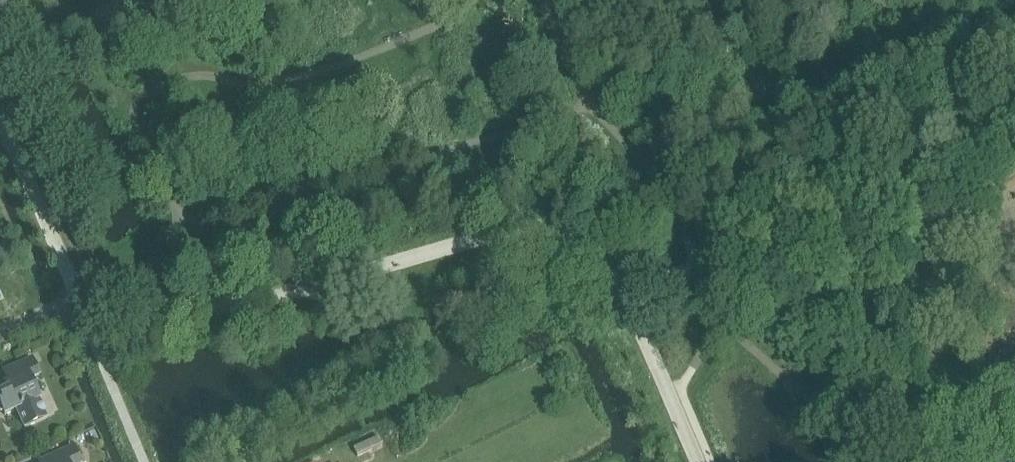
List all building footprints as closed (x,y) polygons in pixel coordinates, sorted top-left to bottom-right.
[(40,375),(32,358),(4,371),(9,382),(0,386),(0,404),(5,415),(17,409),(25,428),(46,418),(38,400),(40,399),(30,379),(40,375)] [(379,436),(354,447),(358,456),(382,445),(379,436)] [(39,461),(81,461),(74,446),(39,461)]
